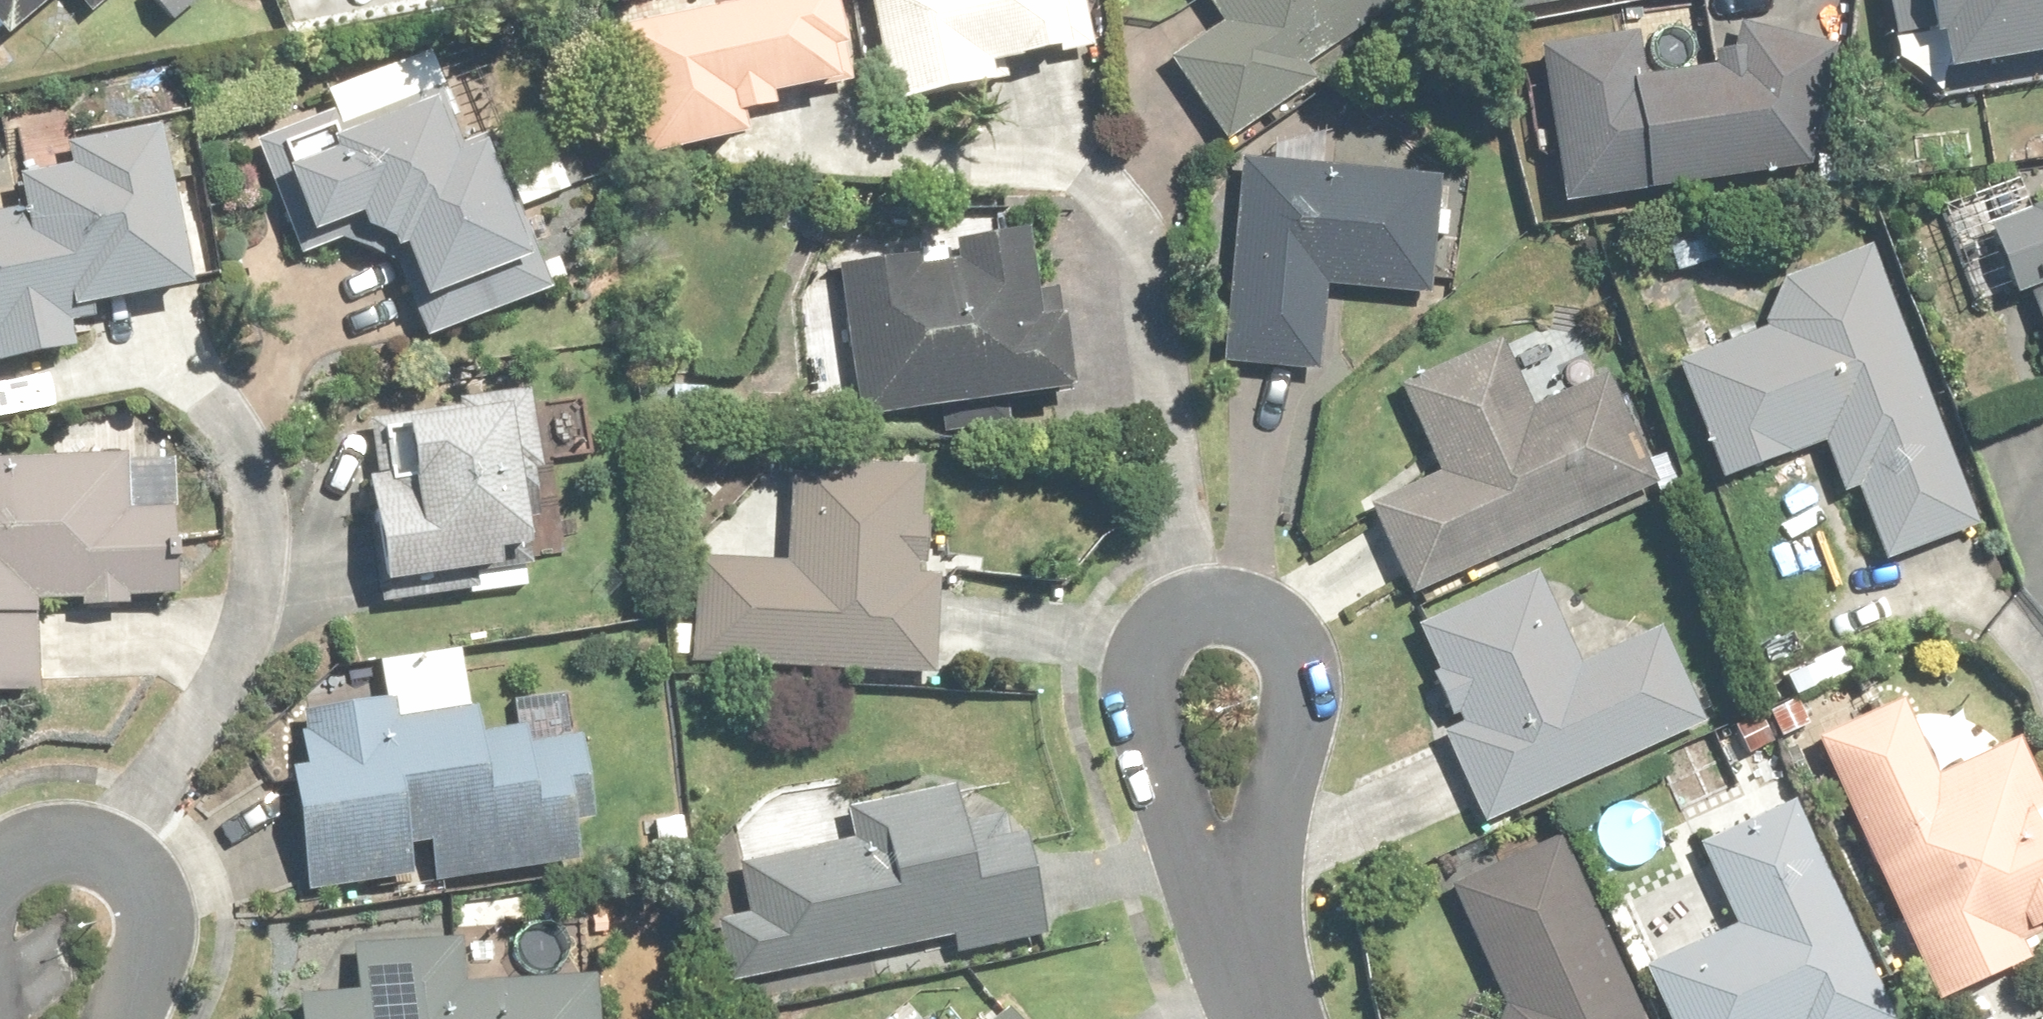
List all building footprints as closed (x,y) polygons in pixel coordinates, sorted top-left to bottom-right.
[(72,0),(0,0),(0,22),(20,45),(72,0)] [(95,21),(119,0),(76,0),(95,21)] [(662,4),(665,19),(626,27),(645,129),(651,162),(745,144),(783,137),(777,104),(857,89),(840,0),(684,0),(662,4)] [(998,91),(995,70),(1093,52),(1084,0),(878,0),(898,110),(998,91)] [(1231,24),(1179,64),(1236,140),(1312,83),(1294,59),(1372,0),(1213,0),(1231,24)] [(1396,12),(1413,0),(1387,0),(1396,12)] [(1514,18),(1601,0),(1510,0),(1514,18)] [(1910,88),(2042,64),(2042,0),(1894,0),(1910,88)] [(1818,119),(1825,77),(1804,38),(1749,32),(1715,68),(1651,80),(1643,35),(1541,53),(1570,214),(1774,177),(1818,119)] [(366,225),(372,242),(389,236),(399,265),(414,260),(432,310),(417,316),(426,341),(548,298),(491,139),(466,148),(434,58),(338,92),(346,115),(283,138),(320,241),(366,225)] [(2,375),(79,361),(72,322),(199,300),(169,130),(76,146),(73,132),(21,141),(34,216),(0,222),(0,365),(2,375)] [(1329,375),(1332,290),(1431,293),(1434,207),(1359,205),(1360,173),(1242,170),(1235,372),(1329,375)] [(1994,320),(2021,391),(2042,382),(2042,212),(2035,216),(2019,174),(1943,203),(1959,247),(1996,233),(2025,309),(1994,320)] [(1718,216),(1668,234),(1683,278),(1734,260),(1718,216)] [(1045,295),(1036,236),(962,247),(965,264),(928,269),(926,260),(849,271),(871,421),(1080,390),(1066,292),(1045,295)] [(1849,499),(1862,493),(1892,567),(1991,527),(1877,249),(1788,283),(1767,336),(1681,372),(1727,485),(1827,444),(1849,499)] [(1610,383),(1537,417),(1503,344),(1408,388),(1449,478),(1378,511),(1419,599),(1658,489),(1610,383)] [(534,591),(521,464),(547,461),(541,402),(481,408),(482,422),(390,433),(397,489),(380,491),(392,592),(464,583),(466,599),(534,591)] [(89,604),(89,611),(131,610),(131,600),(180,599),(178,508),(129,509),(128,461),(0,464),(0,702),(44,701),(42,605),(89,604)] [(702,559),(698,629),(671,628),(670,656),(696,657),(696,664),(938,678),(944,573),(928,572),(930,525),(925,525),(928,471),(797,463),(791,564),(702,559)] [(1442,671),(1436,673),(1461,731),(1450,735),(1488,824),(1710,728),(1669,632),(1585,668),(1546,576),(1423,629),(1442,671)] [(357,714),(310,718),(314,773),(301,774),(310,890),(581,869),(576,810),(596,808),(591,743),(571,745),(568,701),(519,705),(521,737),(488,740),(486,714),(473,715),(469,653),(390,659),(393,703),(356,706),(357,714)] [(1942,781),(1909,708),(1825,746),(1944,1010),(2028,972),(2017,946),(2042,934),(2042,782),(2025,743),(1942,781)] [(1027,841),(975,852),(962,794),(854,817),(859,842),(745,866),(755,916),(721,923),(733,982),(956,935),(961,955),(1047,937),(1027,841)] [(1797,807),(1706,850),(1742,926),(1648,971),(1671,1018),(1897,1018),(1797,807)] [(1564,838),(1455,888),(1509,1006),(1505,1018),(1646,1018),(1564,838)] [(601,980),(464,984),(463,945),(360,947),(361,1002),(310,1003),(311,1018),(602,1018),(601,980)] [(918,1002),(901,1018),(934,1018),(918,1002)]
